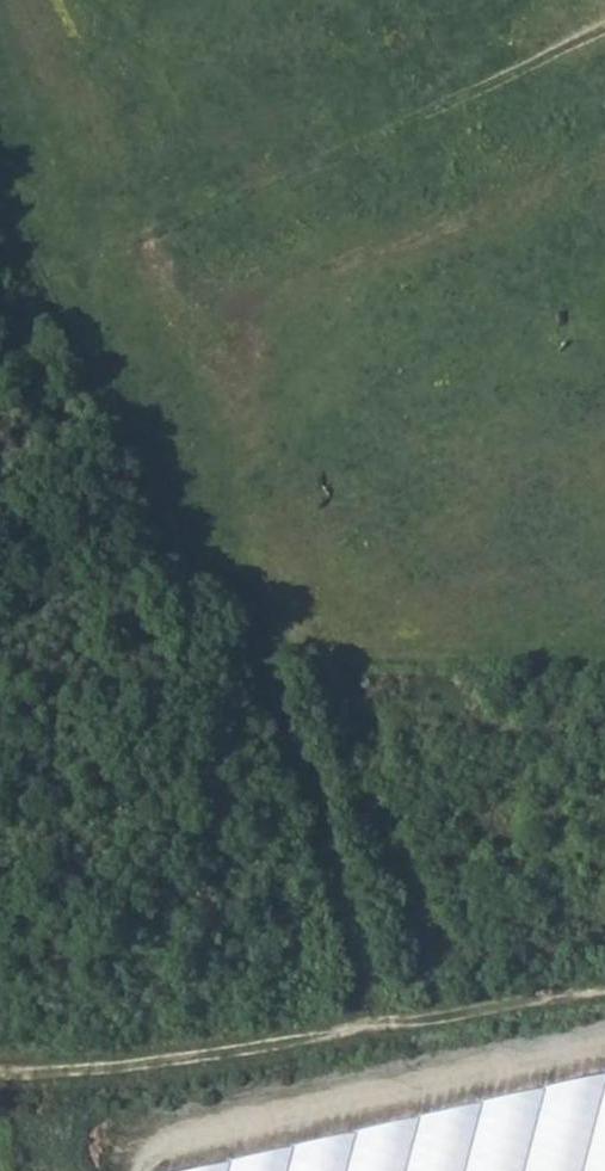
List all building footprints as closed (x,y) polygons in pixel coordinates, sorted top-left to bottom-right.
[(175,1168),(175,1170),(604,1170),(604,1077),(175,1168)]
